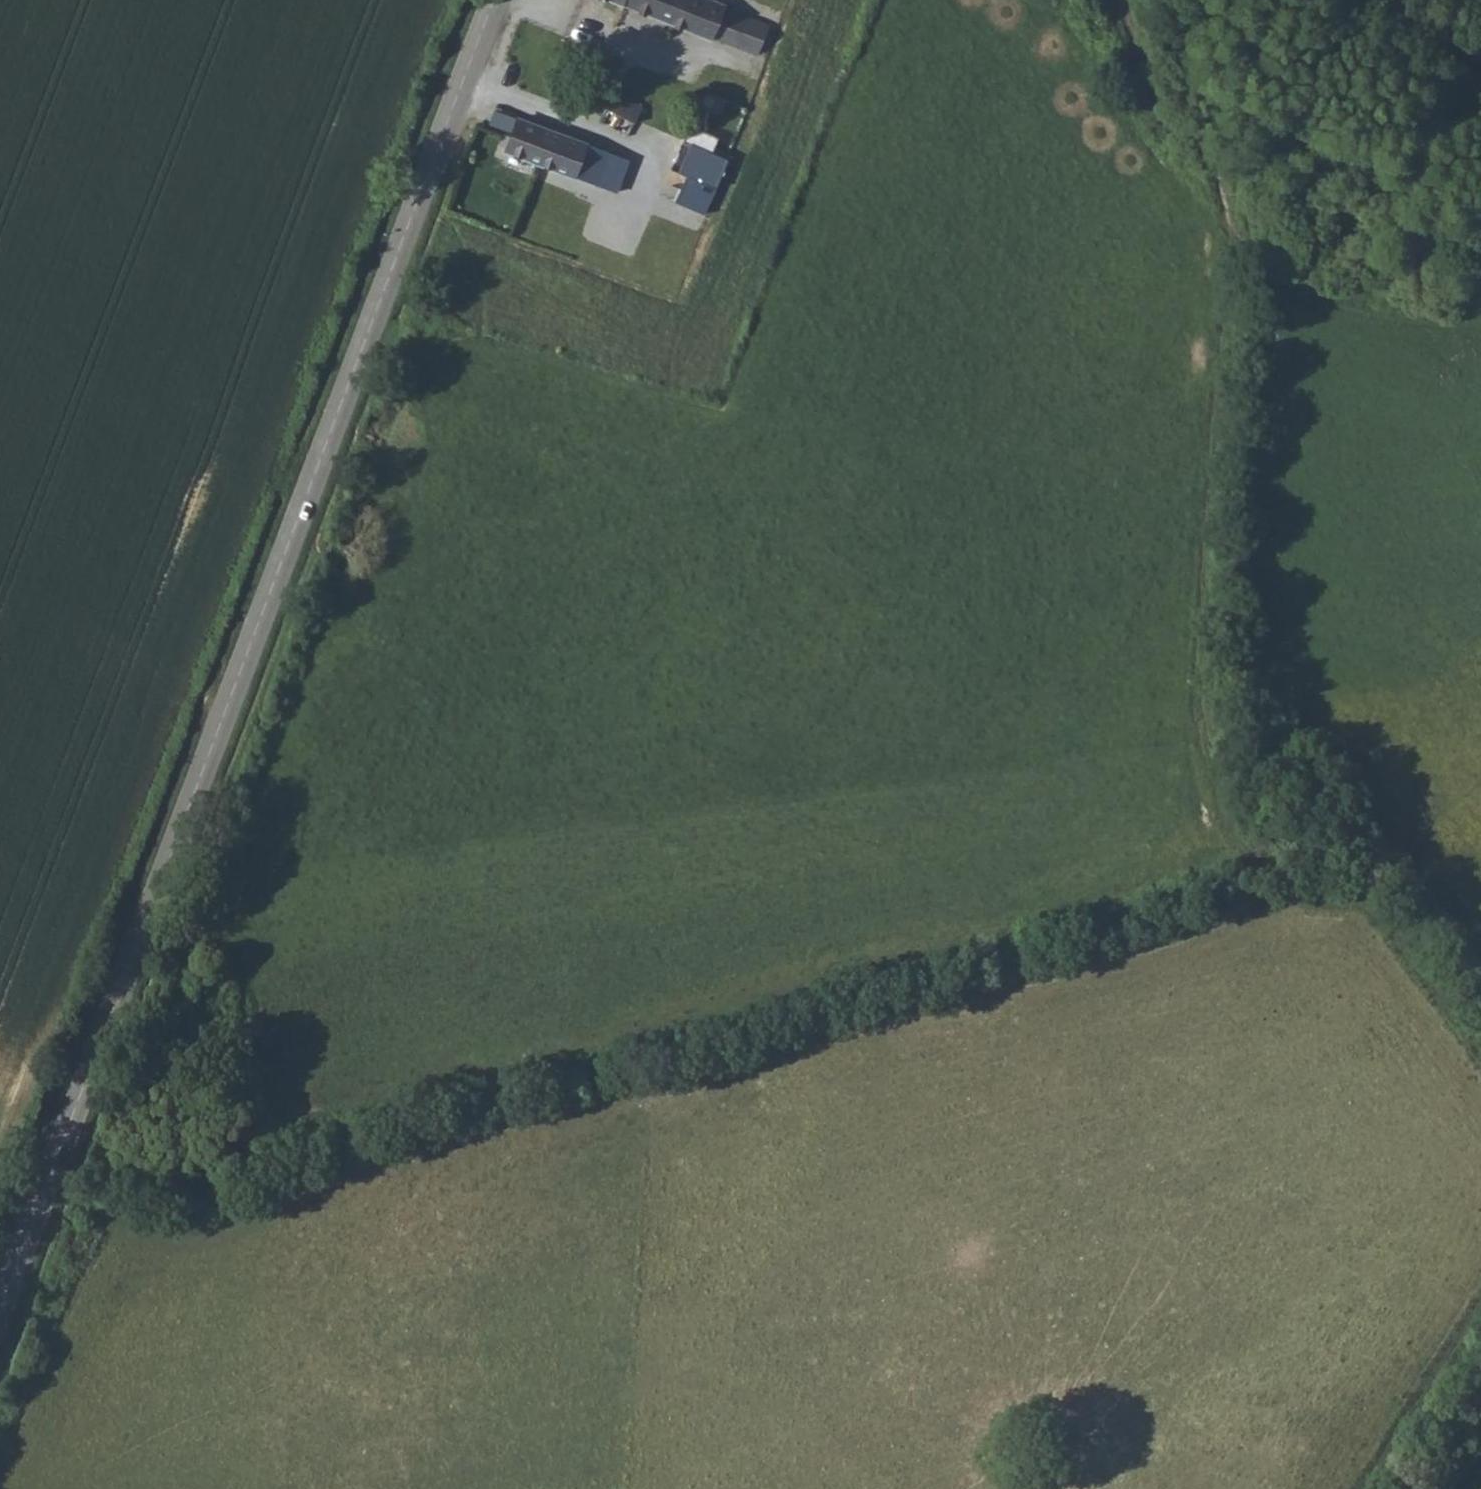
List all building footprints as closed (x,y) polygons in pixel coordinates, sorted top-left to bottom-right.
[(716,54),(717,50),(744,60),(750,40),(751,32),(729,24),(729,20),(678,0),(581,0),(716,54)] [(620,102),(611,120),(641,138),(651,119),(620,102)] [(593,158),(527,131),(513,166),(605,202),(614,182),(618,184),(619,181),(630,186),(634,176),(617,170),(609,191),(584,181),(593,159),(593,158)] [(709,212),(730,156),(692,141),(681,170),(690,174),(680,201),(709,212)]
